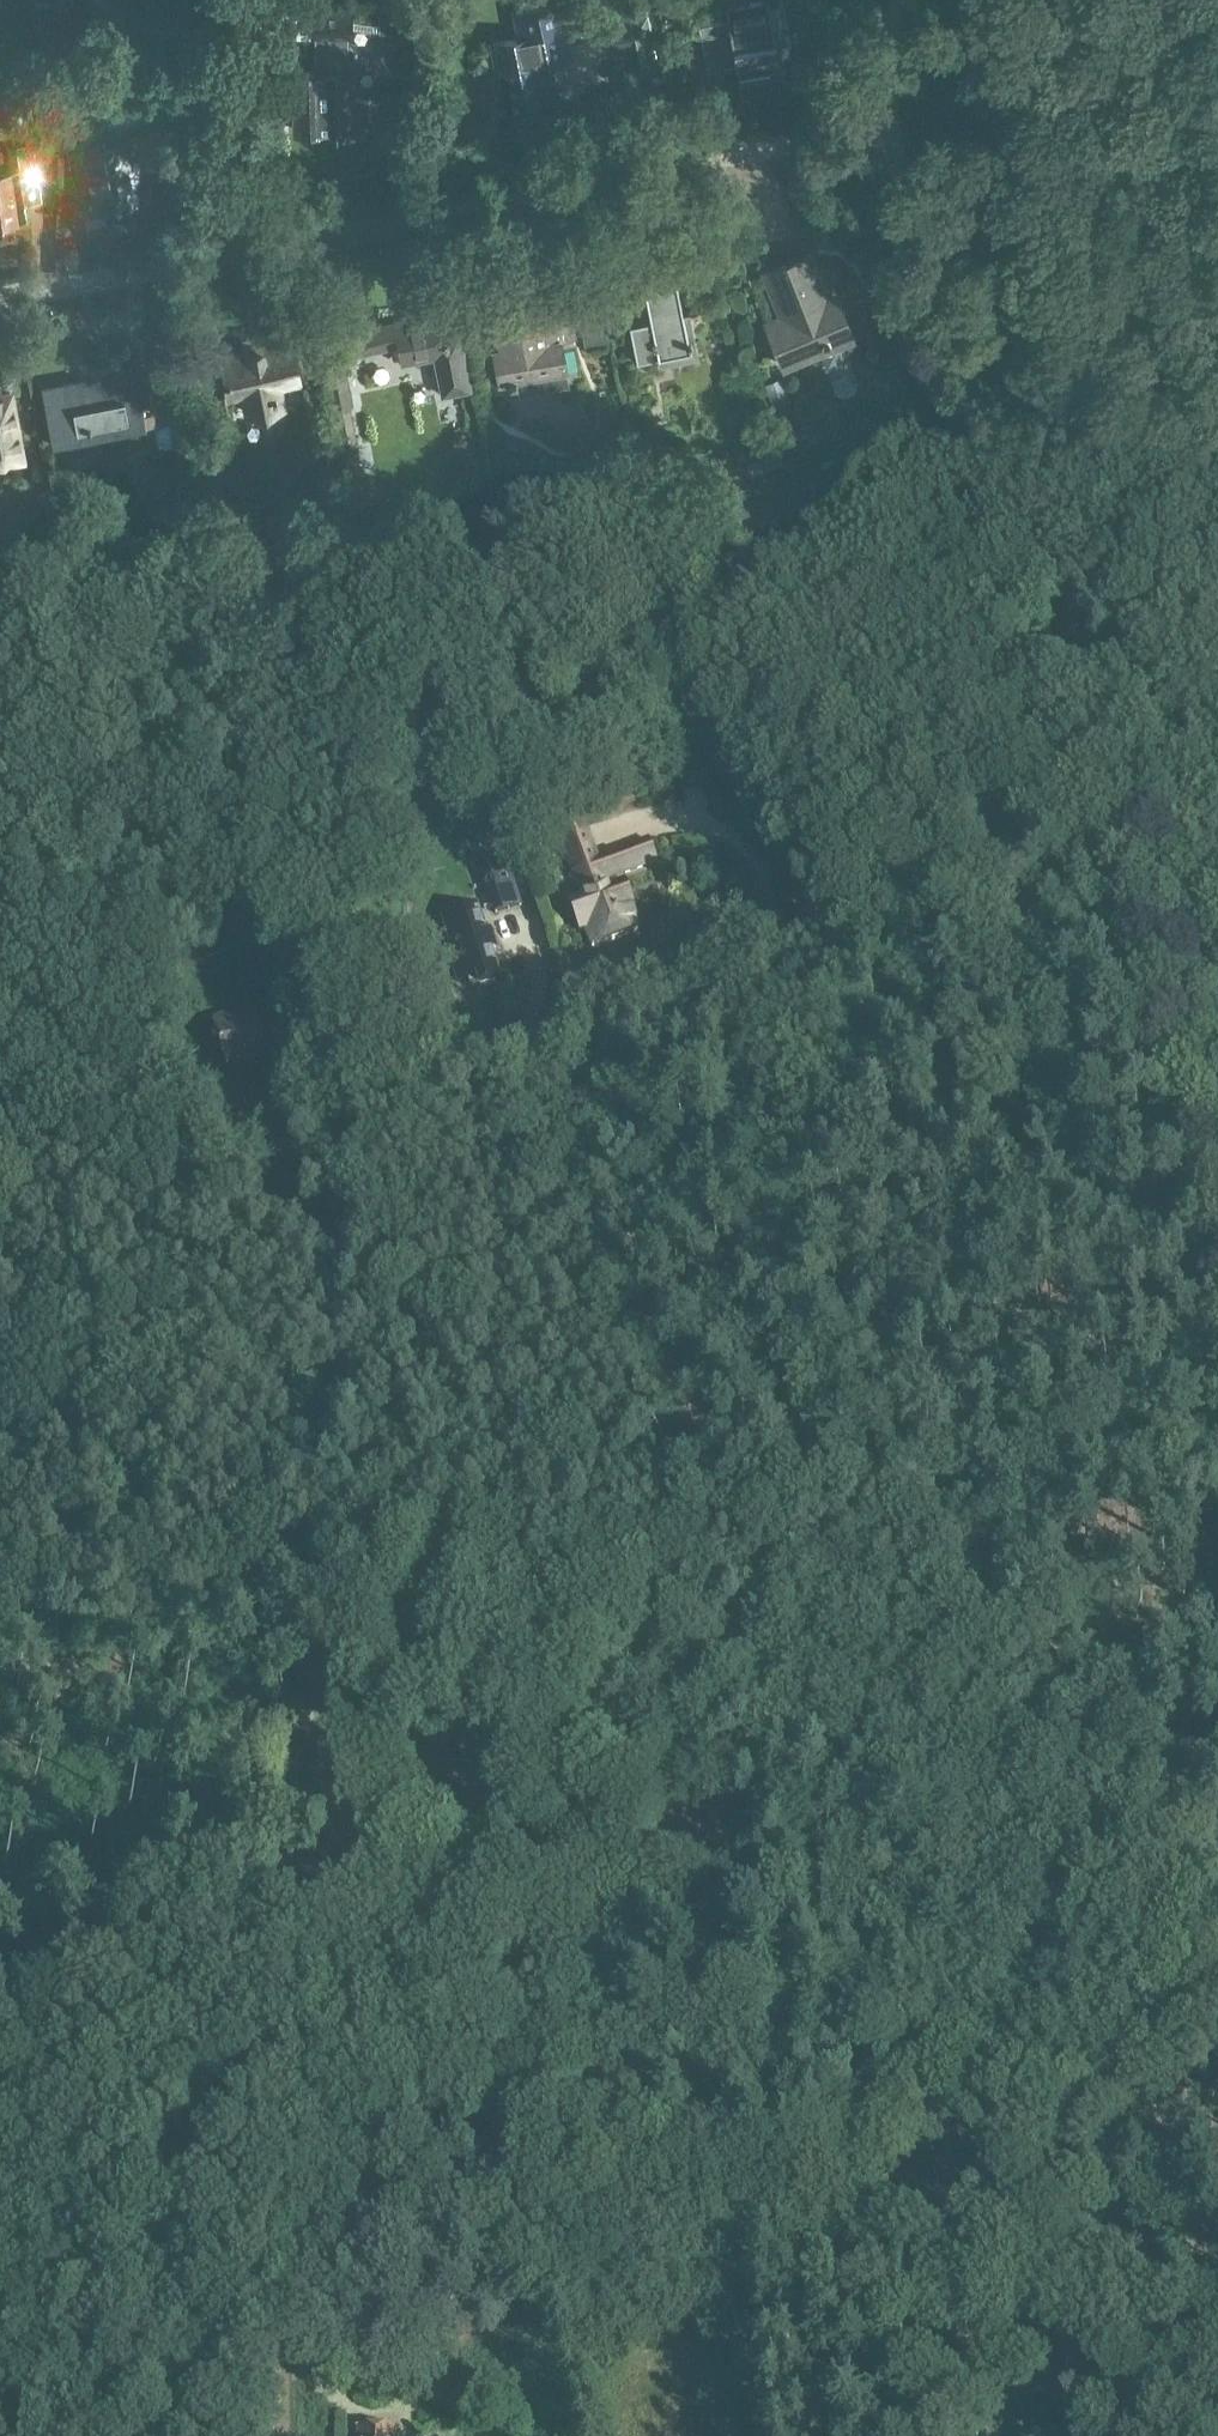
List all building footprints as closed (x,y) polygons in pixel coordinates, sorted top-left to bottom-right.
[(493,78),(496,93),(503,94),(507,112),(519,110),(521,114),(535,112),(536,107),(548,104),(545,92),(552,91),(546,65),(540,66),(539,58),(568,52),(566,40),(583,37),(581,27),(593,25),(589,0),(553,0),(554,2),(515,10),(521,37),(493,43),(500,74),(493,78)] [(728,19),(699,25),(705,55),(733,49),(734,54),(736,64),(740,82),(783,74),(769,4),(768,1),(763,2),(726,9),(728,19)] [(680,4),(665,5),(666,20),(681,19),(680,4)] [(381,9),(381,31),(393,30),(393,56),(416,56),(416,9),(381,9)] [(619,30),(613,32),(617,50),(623,49),(627,65),(654,60),(645,16),(630,19),(628,9),(619,11),(621,21),(618,21),(619,30)] [(349,10),(314,12),(315,37),(345,36),(350,36),(349,10)] [(682,27),(667,28),(668,45),(683,44),(682,27)] [(316,71),(292,71),(294,130),(320,129),(320,133),(324,138),(336,137),(340,132),(340,128),(352,128),(352,129),(363,129),(365,127),(367,126),(367,124),(368,122),(368,106),(367,103),(366,101),(363,99),(360,98),(351,98),(350,70),(346,70),(346,64),(351,63),(355,60),(354,48),(350,45),(346,46),(345,36),(315,37),(316,71)] [(683,44),(668,45),(669,62),(690,61),(689,44),(683,44)] [(1,106),(4,123),(20,120),(17,103),(1,106)] [(16,227),(15,220),(27,218),(25,198),(41,196),(34,143),(9,147),(12,170),(0,172),(0,229),(16,227)] [(835,295),(826,298),(808,254),(765,271),(783,315),(768,321),(785,364),(852,338),(835,295)] [(641,271),(651,320),(630,325),(637,361),(657,357),(659,365),(699,356),(690,311),(683,313),(674,265),(641,271)] [(576,336),(568,294),(539,300),(537,291),(491,300),(500,348),(494,350),(500,383),(567,370),(561,339),(576,336)] [(439,310),(350,328),(355,352),(398,343),(402,361),(438,354),(445,393),(470,388),(459,331),(444,334),(439,310)] [(604,319),(581,324),(585,346),(609,342),(604,319)] [(240,396),(244,417),(286,410),(283,389),(300,386),(293,341),(273,344),(271,335),(241,340),(243,349),(220,353),(228,398),(240,396)] [(70,392),(79,440),(147,427),(142,401),(152,399),(146,368),(115,374),(117,384),(70,392)] [(346,369),(324,374),(332,413),(352,409),(354,408),(346,369)] [(789,397),(782,377),(765,382),(772,403),(789,397)] [(11,392),(0,394),(0,463),(4,463),(24,459),(11,392)] [(352,409),(332,413),(340,453),(341,453),(359,449),(360,449),(352,409)] [(659,439),(643,443),(648,458),(663,454),(659,439)] [(567,829),(557,800),(526,811),(536,840),(567,829)] [(589,832),(564,841),(584,899),(572,903),(583,931),(593,927),(600,945),(641,931),(634,914),(635,914),(624,885),(610,890),(607,881),(656,863),(648,842),(599,860),(589,832)] [(503,857),(501,857),(501,858),(479,865),(480,867),(485,881),(496,915),(523,906),(512,870),(508,872),(503,857)] [(478,976),(481,985),(501,979),(490,944),(497,941),(493,930),(488,932),(479,906),(443,918),(451,944),(447,945),(459,982),(478,976)] [(256,955),(238,960),(241,969),(259,964),(256,955)] [(212,1019),(224,1064),(243,1059),(244,1066),(267,1059),(252,1008),(238,1012),(239,1016),(230,1019),(229,1015),(212,1019)] [(359,2429),(359,2435),(398,2435),(398,2428),(359,2429)]
